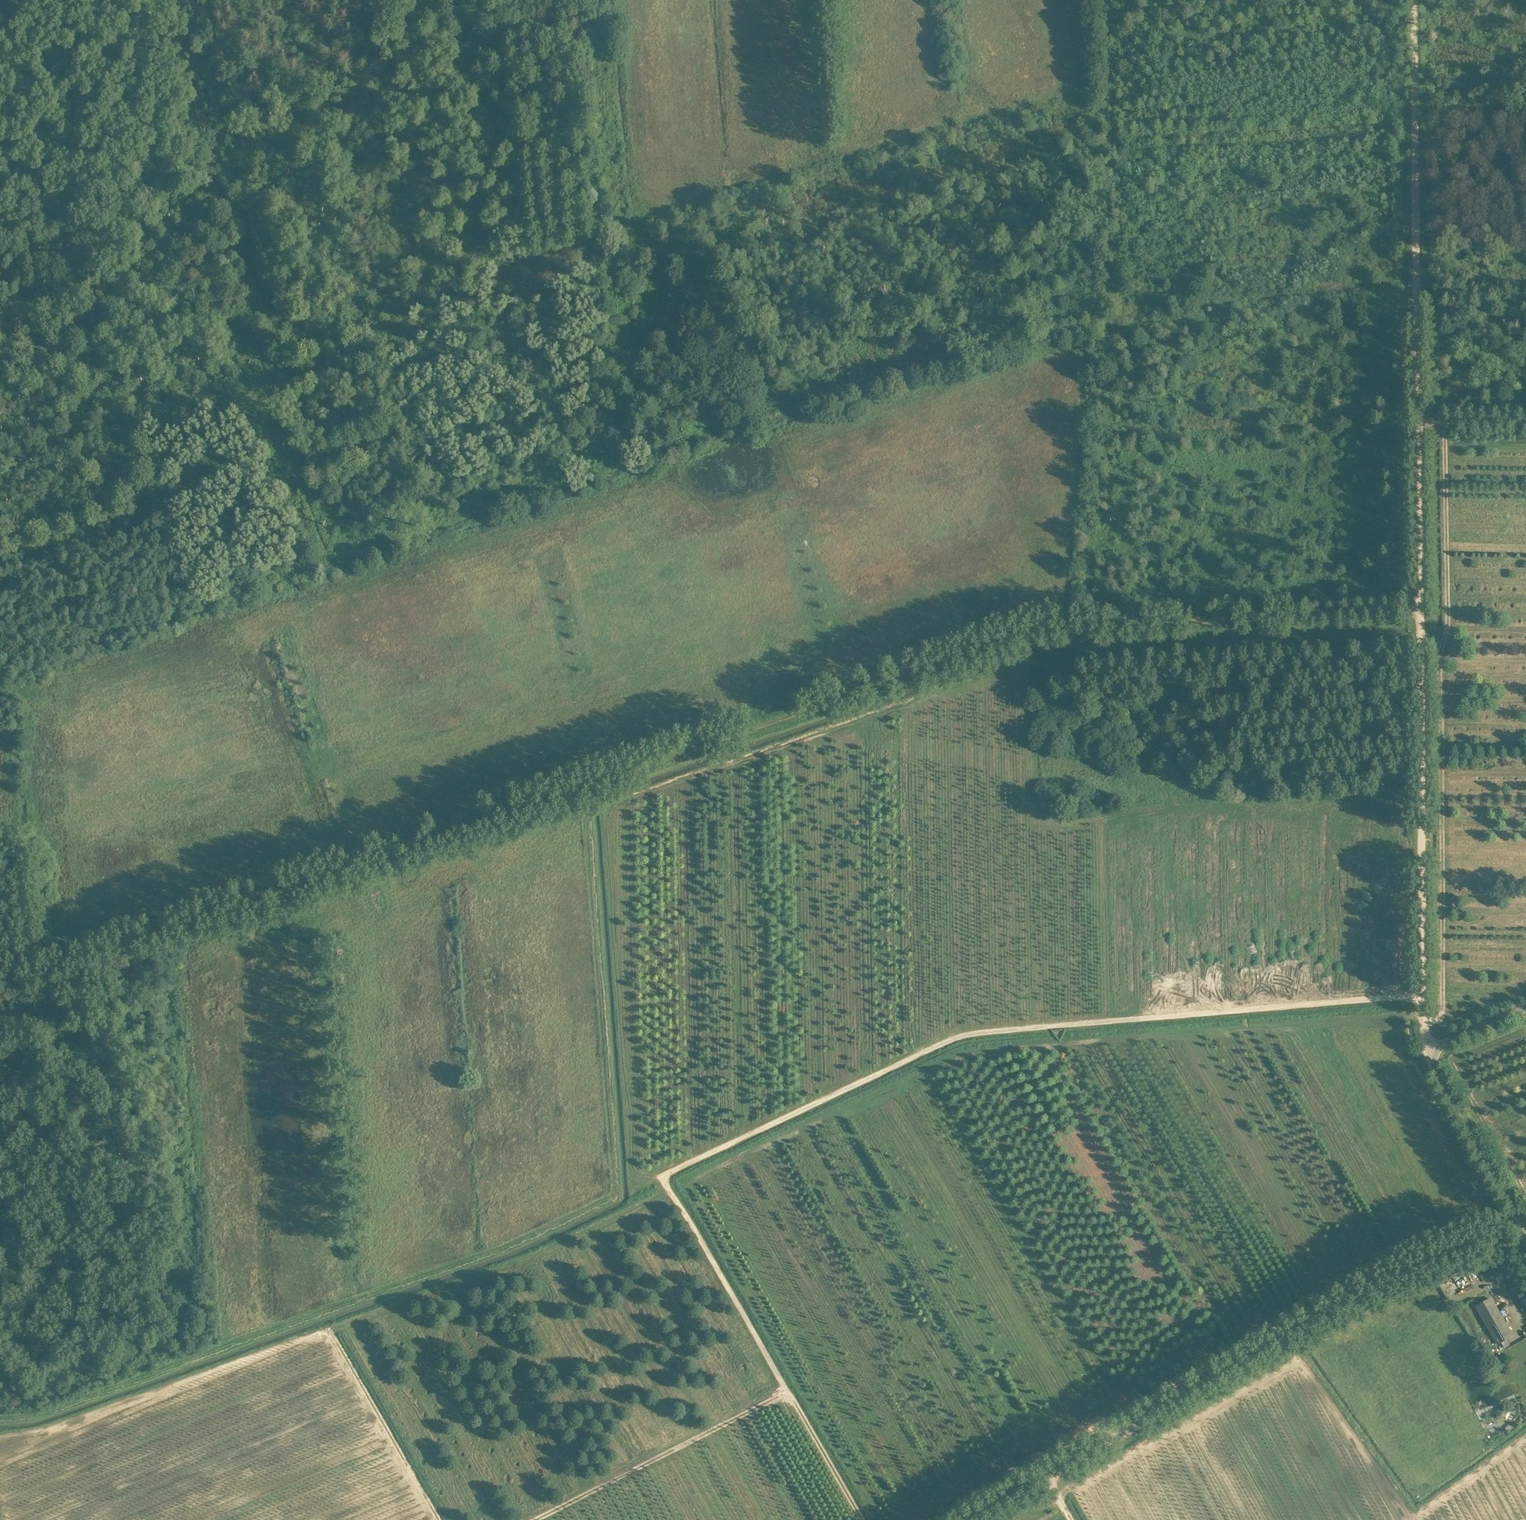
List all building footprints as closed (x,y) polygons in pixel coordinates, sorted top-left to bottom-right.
[(1498,1344),(1504,1341),(1512,1336),(1491,1298),(1477,1306),(1498,1344)] [(1490,1370),(1500,1365),(1494,1352),(1483,1357),(1490,1370)]
